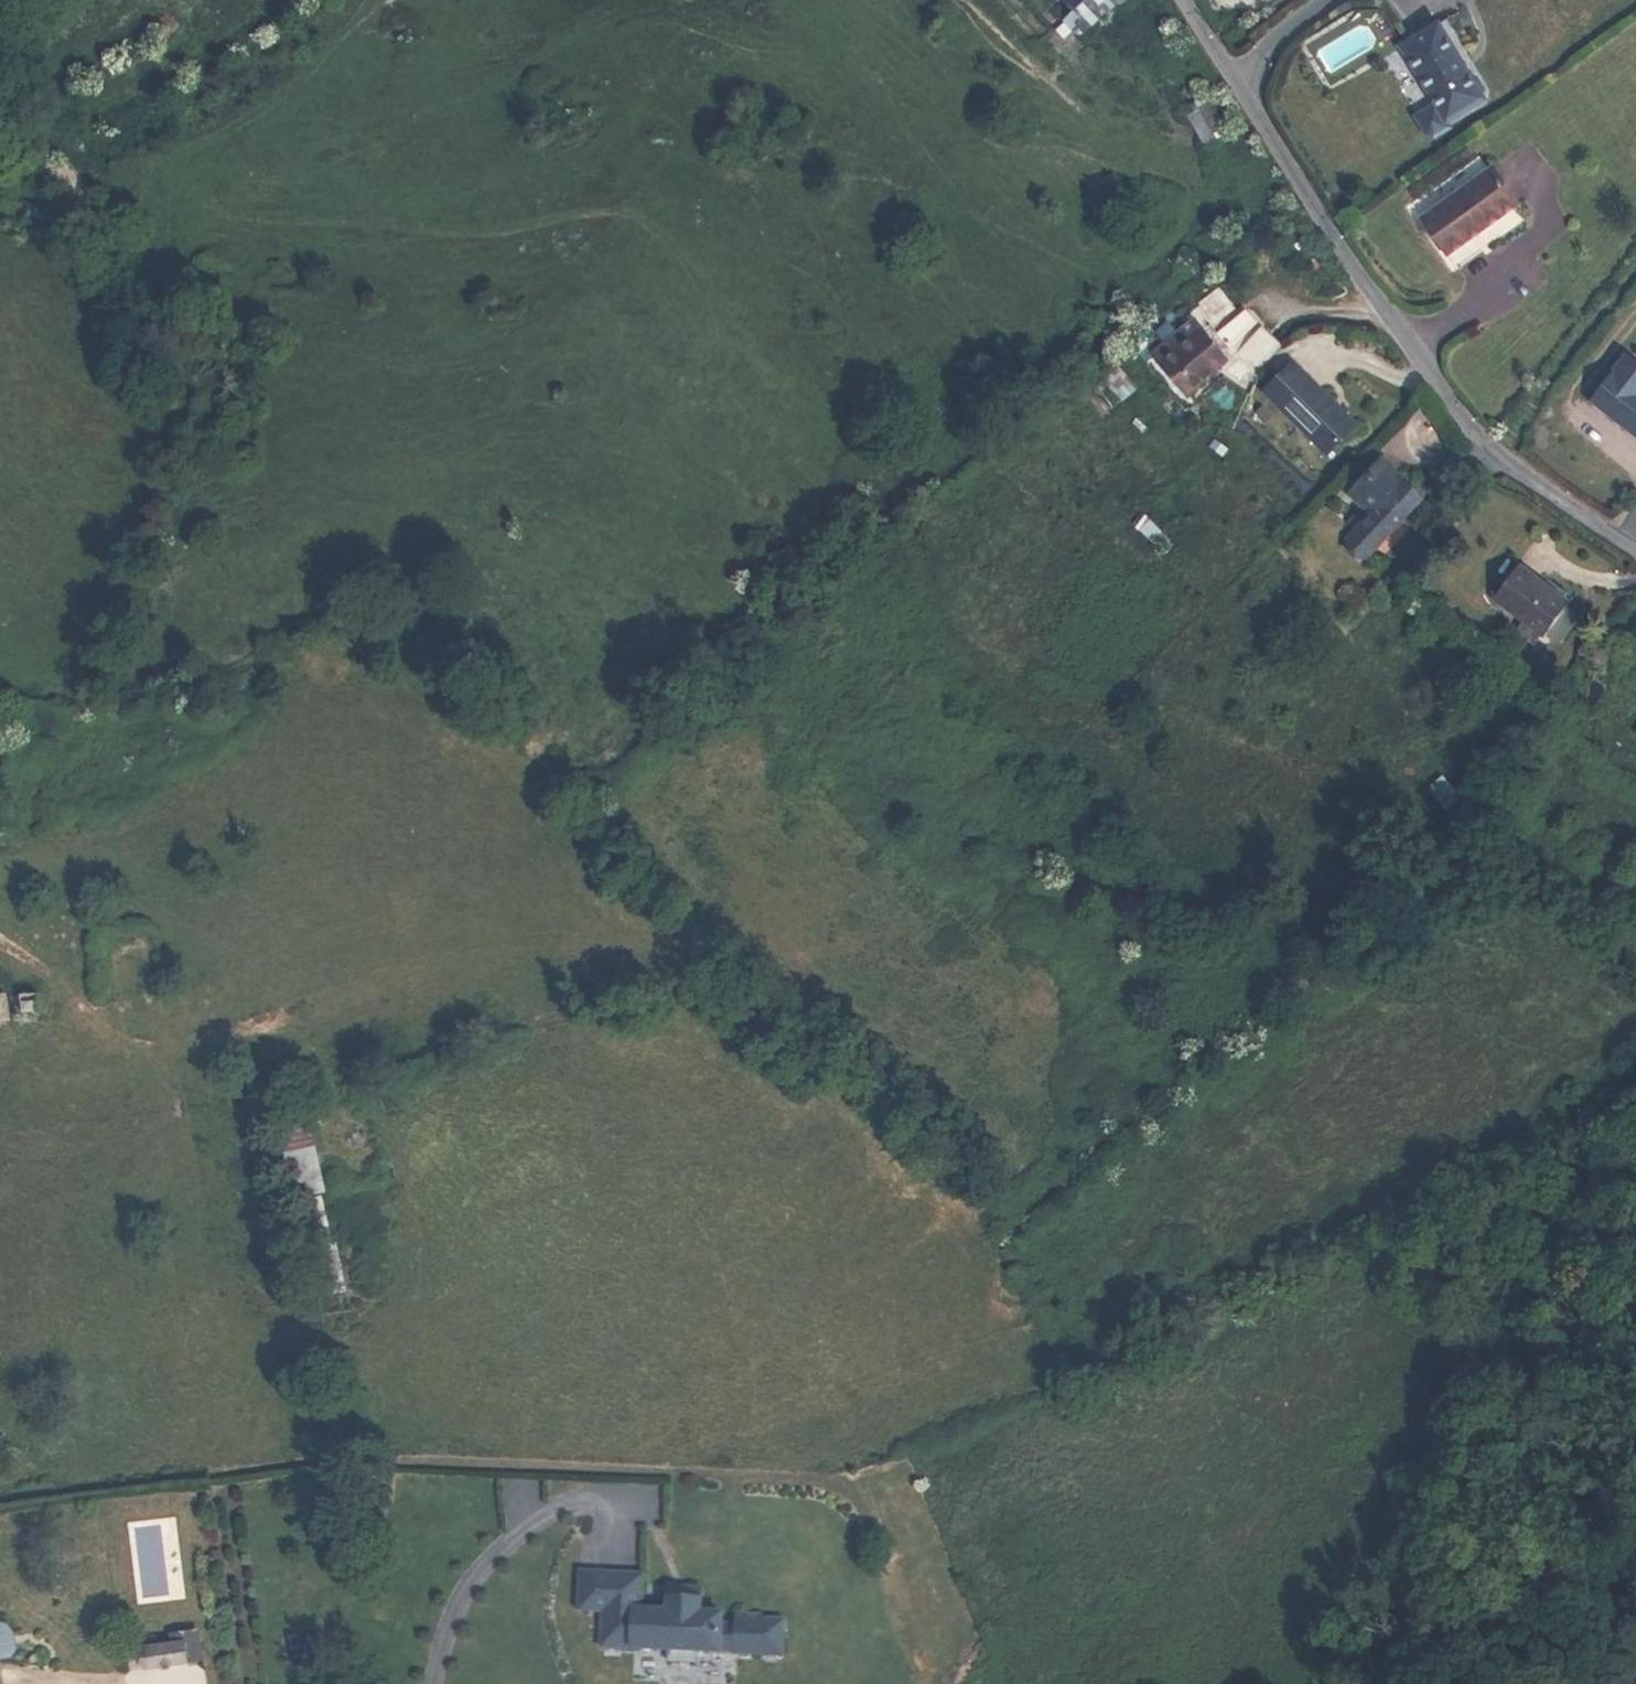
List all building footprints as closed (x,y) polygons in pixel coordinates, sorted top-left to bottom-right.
[(1083,31),(1113,0),(1080,0),(1084,4),(1070,18),(1083,31)] [(1436,107),(1447,125),(1485,102),(1483,99),(1485,93),(1478,80),(1470,78),(1439,27),(1402,51),(1436,107)] [(1187,101),(1206,136),(1226,125),(1207,89),(1187,101)] [(1447,125),(1436,107),(1417,118),(1417,119),(1428,138),(1435,139),(1450,130),(1447,125)] [(1447,256),(1520,205),(1494,169),(1422,220),(1447,256)] [(1220,317),(1238,303),(1233,297),(1225,285),(1204,300),(1197,306),(1204,315),(1213,307),(1220,317)] [(1249,304),(1226,323),(1237,337),(1260,318),(1249,304)] [(1188,387),(1230,356),(1207,325),(1205,327),(1197,316),(1157,344),(1188,387)] [(1264,322),(1245,345),(1266,363),(1285,341),(1264,322)] [(1138,353),(1118,368),(1129,384),(1149,368),(1138,353)] [(1626,354),(1590,401),(1616,421),(1618,418),(1625,424),(1623,427),(1635,437),(1635,361),(1626,354)] [(1297,356),(1267,387),(1331,450),(1362,420),(1297,356)] [(1625,424),(1618,418),(1616,421),(1623,427),(1625,424)] [(1351,538),(1368,555),(1391,532),(1409,515),(1409,516),(1428,497),(1388,457),(1381,463),(1377,459),(1357,478),(1362,483),(1353,491),(1367,504),(1376,513),(1374,514),(1359,530),(1351,538)] [(1367,504),(1350,522),(1359,530),(1374,514),(1376,513),(1367,504)] [(1409,515),(1391,532),(1401,542),(1418,525),(1409,516),(1409,515)] [(1523,567),(1496,599),(1545,639),(1571,607),(1523,567)] [(23,1013),(41,1011),(39,993),(22,995),(23,1013)] [(10,1037),(8,1022),(11,1021),(6,996),(0,997),(0,1039),(10,1037)] [(743,1647),(789,1649),(790,1616),(766,1615),(766,1610),(753,1609),(752,1614),(744,1614),(744,1620),(728,1619),(728,1609),(706,1608),(707,1584),(693,1584),(693,1588),(675,1586),(675,1607),(647,1605),(648,1570),(588,1568),(586,1603),(610,1605),(609,1641),(675,1644),(674,1657),(703,1658),(703,1645),(727,1646),(727,1645),(743,1645),(743,1647)] [(13,1632),(7,1626),(0,1623),(0,1659),(11,1657),(16,1650),(13,1632)] [(202,1658),(198,1631),(173,1635),(174,1644),(143,1649),(146,1666),(202,1658)]
